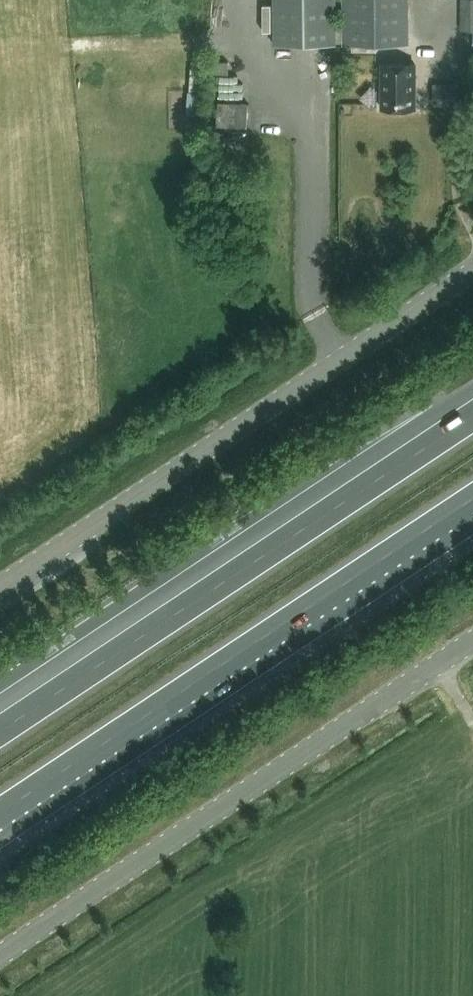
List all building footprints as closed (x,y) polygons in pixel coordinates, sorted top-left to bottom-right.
[(336,0),(273,0),(274,45),(337,44),(336,0)] [(343,44),(409,44),(409,0),(343,0),(343,44)] [(460,29),(472,29),(472,0),(460,0),(460,29)] [(382,107),(415,107),(415,63),(382,63),(382,107)]
